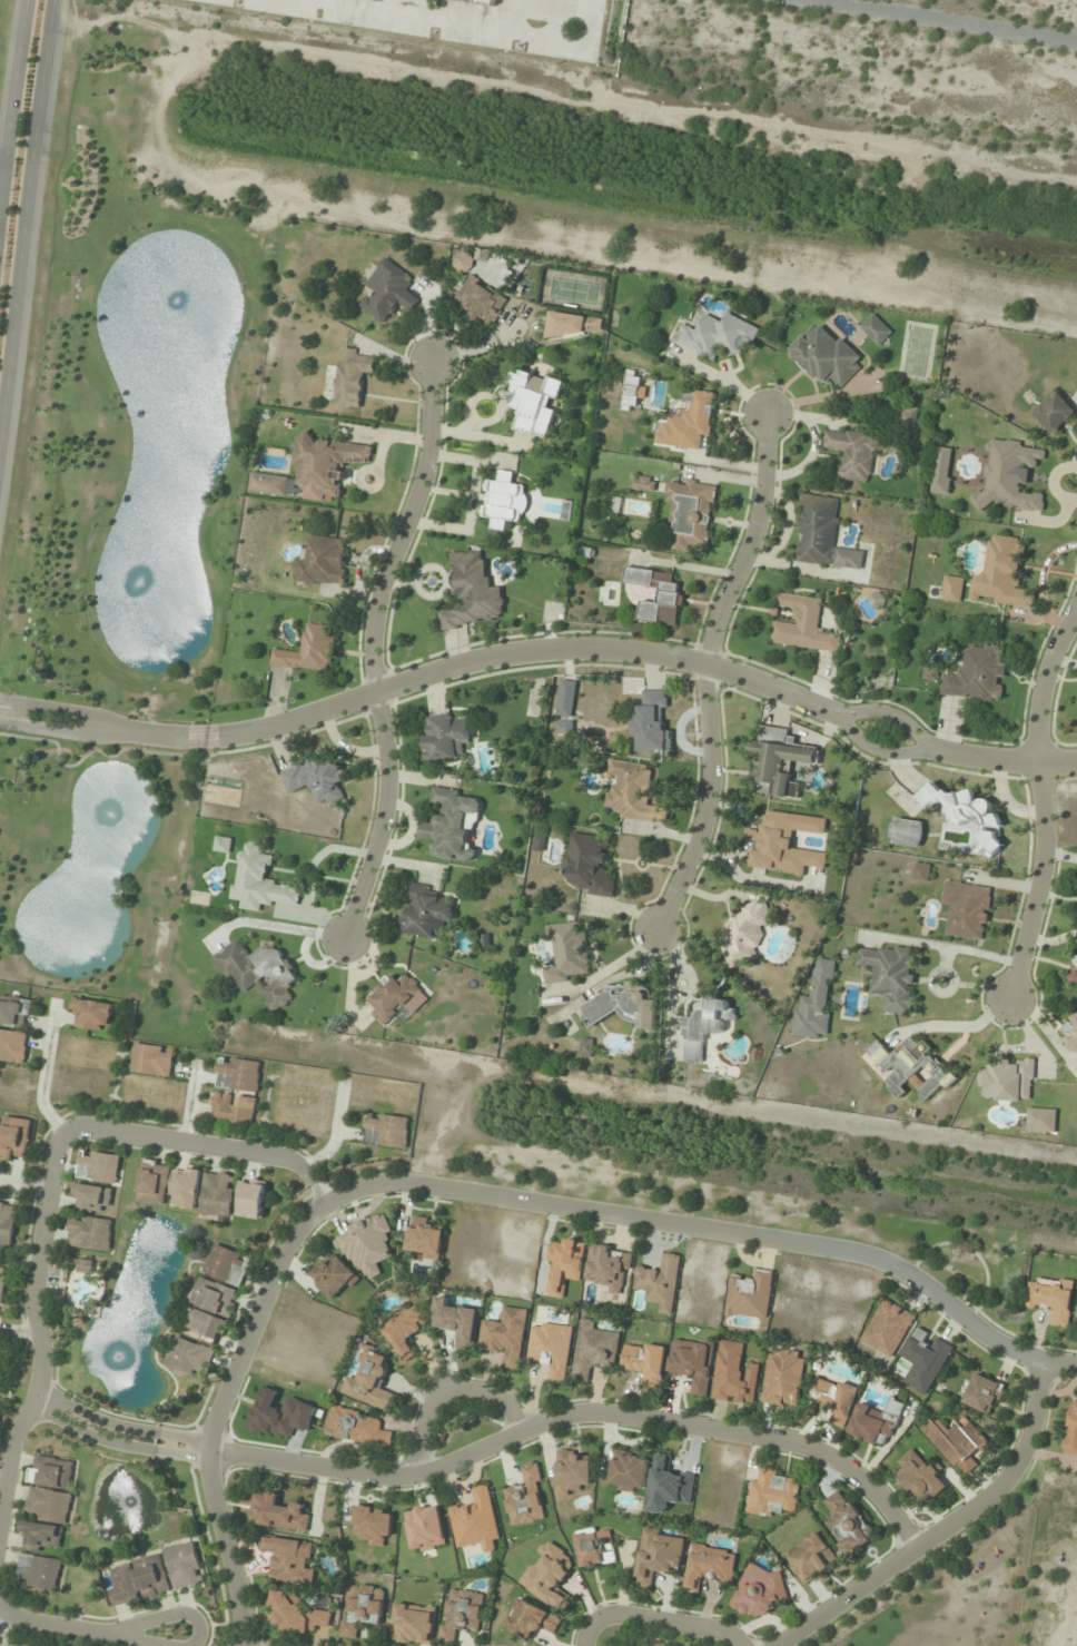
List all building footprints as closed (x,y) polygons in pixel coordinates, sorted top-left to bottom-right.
[(463,274),(475,261),(463,250),(451,263),(463,274)] [(366,284),(374,290),(361,308),(386,325),(400,305),(410,312),(420,298),(406,288),(413,278),(384,258),(366,284)] [(490,329),(508,298),(470,276),(456,299),(467,305),(463,313),(490,329)] [(604,318),(551,311),(548,332),(601,339),(604,318)] [(675,344),(716,360),(721,348),(738,356),(745,340),(753,344),(760,327),(727,314),(724,322),(704,314),(698,329),(683,323),(675,344)] [(893,332),(874,314),(860,327),(880,346),(893,332)] [(840,337),(836,341),(815,322),(787,352),(822,385),(830,376),(841,387),(865,361),(840,337)] [(360,409),(362,373),(374,374),(375,352),(338,350),(335,407),(360,409)] [(549,439),(557,405),(559,406),(565,382),(517,370),(507,407),(519,410),(514,430),(549,439)] [(624,409),(641,409),(641,372),(624,372),(624,409)] [(654,444),(699,449),(701,436),(711,437),(716,392),(685,389),(681,416),(669,414),(668,423),(657,421),(654,444)] [(1054,434),(1076,411),(1056,390),(1033,413),(1054,434)] [(916,428),(918,408),(899,406),(897,426),(916,428)] [(871,483),(877,434),(825,428),(822,449),(842,451),(838,479),(871,483)] [(249,491),(340,502),(345,462),(370,465),(372,444),(298,436),(293,478),(251,473),(249,491)] [(1045,444),(989,442),(987,492),(974,491),(973,505),(1043,508),(1044,494),(1021,493),(1022,463),(1044,464),(1045,444)] [(950,447),(935,447),(935,494),(950,494),(950,447)] [(482,517),(492,518),(491,528),(505,529),(506,521),(524,522),(527,486),(514,485),(515,472),(499,471),(498,481),(486,480),(482,517)] [(632,490),(655,491),(656,477),(633,476),(632,490)] [(715,484),(668,480),(666,503),(671,503),(670,525),(675,525),(673,547),(709,550),(715,484)] [(862,569),(864,549),(835,546),(841,498),(800,494),(796,524),(799,524),(795,562),(862,569)] [(1024,539),(990,534),(984,575),(973,573),(970,599),(1033,608),(1035,590),(1017,588),(1024,539)] [(295,582),(344,586),(347,539),(309,536),(308,561),(297,560),(295,582)] [(503,587),(488,587),(487,552),(451,553),(453,606),(438,606),(439,630),(468,629),(468,619),(504,618),(503,587)] [(637,621),(677,627),(683,585),(674,584),(675,574),(627,566),(624,584),(659,589),(657,603),(640,600),(637,621)] [(964,577),(944,576),(943,601),(963,602),(964,577)] [(839,652),(841,634),(818,632),(822,599),(778,593),(776,607),(796,610),(794,624),(774,622),(771,644),(839,652)] [(271,664),(330,673),(336,627),(306,622),(301,653),(273,649),(271,664)] [(943,673),(941,695),(1001,703),(1007,661),(1000,660),(1002,648),(966,643),(961,675),(943,673)] [(572,718),(577,682),(562,679),(557,715),(572,718)] [(664,690),(643,690),(643,707),(633,707),(633,739),(637,739),(637,752),(672,751),(672,731),(664,731),(664,690)] [(425,760),(462,759),(462,744),(470,744),(469,715),(423,717),(425,760)] [(572,733),(572,722),(558,722),(558,733),(572,733)] [(754,794),(799,799),(801,783),(791,782),(792,773),(783,772),(784,761),(816,764),(818,748),(796,746),(797,731),(761,728),(760,741),(752,740),(750,756),(758,757),(754,794)] [(289,793),(311,785),(320,808),(346,798),(340,783),(347,781),(337,755),(318,762),(316,756),(280,770),(289,793)] [(660,822),(662,806),(647,805),(652,764),(609,759),(607,775),(613,776),(608,817),(660,822)] [(428,858),(475,863),(476,849),(467,848),(471,816),(480,817),(482,798),(460,796),(461,789),(433,786),(431,808),(437,808),(435,823),(420,822),(419,837),(431,839),(428,858)] [(946,825),(974,824),(975,854),(1001,853),(1000,815),(992,816),(991,799),(975,800),(974,789),(922,791),(922,805),(945,803),(946,825)] [(827,818),(765,810),(762,831),(746,829),(745,841),(752,842),(749,868),(804,874),(805,867),(825,869),(827,853),(791,848),(793,831),(825,835),(827,818)] [(921,847),(924,822),(893,819),(890,844),(921,847)] [(611,838),(570,832),(563,882),(582,885),(581,894),(614,898),(617,878),(606,877),(611,838)] [(230,853),(233,839),(216,836),(214,851),(230,853)] [(296,906),(298,885),(270,882),(273,856),(261,855),(262,844),(240,842),(234,898),(241,899),(240,909),(261,911),(262,902),(296,906)] [(930,864),(913,863),(912,881),(929,882),(930,864)] [(946,936),(985,942),(993,886),(945,879),(941,903),(951,905),(946,936)] [(443,921),(454,923),(458,900),(433,896),(435,887),(411,883),(402,935),(440,941),(443,921)] [(757,928),(772,924),(767,903),(719,915),(731,967),(765,958),(757,928)] [(591,972),(585,921),(549,925),(553,963),(544,965),(546,985),(569,983),(568,975),(591,972)] [(273,1013),(276,1012),(292,1000),(288,986),(297,980),(293,968),(274,943),(273,940),(251,956),(239,940),(234,941),(213,957),(214,962),(228,981),(235,978),(243,990),(251,987),(261,980),(262,987),(268,1006),(273,1013)] [(916,949),(858,946),(856,967),(873,968),(871,994),(883,995),(882,1014),(913,1015),(916,949)] [(1067,961),(1075,971),(1070,976),(1076,985),(1076,953),(1067,961)] [(827,1040),(835,961),(815,959),(811,997),(797,996),(793,1036),(827,1040)] [(371,1013),(384,1027),(424,990),(408,974),(399,982),(391,974),(367,996),(377,1007),(371,1013)] [(590,1027),(619,1010),(626,1021),(637,1022),(641,1029),(657,1030),(658,1000),(647,1000),(647,991),(642,982),(625,981),(625,990),(610,990),(582,1006),(582,1013),(590,1027)] [(33,1001),(0,997),(0,1024),(29,1028),(33,1001)] [(102,1026),(111,1028),(115,1005),(78,998),(73,1026),(101,1032),(102,1026)] [(685,1063),(703,1063),(704,1034),(718,1034),(718,1041),(734,1041),(734,1008),(727,1008),(727,998),(686,998),(685,1063)] [(1076,1054),(1076,1011),(1073,1009),(1059,1047),(1076,1054)] [(25,1064),(29,1033),(0,1029),(0,1061),(25,1064)] [(928,1102),(955,1078),(915,1032),(891,1052),(880,1039),(865,1051),(874,1061),(870,1064),(898,1097),(912,1084),(928,1102)] [(581,1057),(593,1058),(594,1039),(582,1039),(581,1057)] [(171,1078),(176,1049),(135,1043),(131,1072),(171,1078)] [(215,1087),(257,1093),(261,1063),(219,1057),(215,1087)] [(1034,1059),(990,1057),(990,1070),(979,1070),(979,1090),(986,1090),(985,1101),(1033,1103),(1034,1059)] [(211,1120),(252,1125),(254,1108),(232,1105),(234,1095),(214,1092),(211,1120)] [(1056,1109),(1027,1109),(1027,1132),(1056,1132),(1056,1109)] [(406,1149),(411,1120),(369,1112),(364,1142),(406,1149)] [(3,1117),(0,1147),(0,1159),(27,1161),(31,1120),(3,1117)] [(120,1156),(82,1151),(78,1178),(116,1184),(120,1156)] [(171,1165),(144,1160),(137,1201),(164,1206),(171,1165)] [(168,1205),(195,1210),(203,1171),(176,1166),(168,1205)] [(200,1216),(230,1220),(236,1176),(206,1172),(200,1216)] [(73,1208),(109,1214),(113,1189),(77,1183),(73,1208)] [(11,1247),(19,1207),(0,1203),(0,1245),(11,1247)] [(68,1247),(109,1251),(112,1220),(72,1216),(68,1247)] [(411,1223),(406,1250),(425,1254),(423,1263),(438,1266),(444,1229),(411,1223)] [(580,1281),(587,1245),(551,1238),(546,1262),(555,1264),(548,1296),(565,1300),(569,1279),(580,1281)] [(241,1288),(252,1258),(213,1244),(203,1273),(241,1288)] [(625,1294),(631,1250),(591,1245),(587,1278),(599,1280),(598,1290),(625,1294)] [(357,1272),(331,1253),(310,1280),(336,1300),(357,1272)] [(680,1255),(662,1253),(660,1270),(636,1267),(634,1289),(645,1290),(644,1301),(660,1303),(659,1314),(673,1316),(680,1255)] [(768,1320),(773,1271),(755,1269),(753,1279),(729,1277),(724,1315),(768,1320)] [(231,1317),(240,1290),(200,1278),(191,1305),(231,1317)] [(1073,1282),(1028,1278),(1026,1308),(1052,1310),(1050,1327),(1069,1329),(1073,1282)] [(434,1328),(457,1330),(455,1349),(475,1351),(479,1309),(451,1306),(451,1298),(437,1297),(434,1328)] [(860,1343),(894,1359),(916,1313),(883,1297),(860,1343)] [(408,1339),(431,1323),(418,1305),(382,1331),(403,1360),(416,1350),(408,1339)] [(227,1322),(192,1307),(183,1329),(218,1344),(227,1322)] [(528,1309),(505,1307),(503,1322),(483,1320),(480,1348),(503,1351),(501,1369),(520,1371),(528,1309)] [(573,1380),(590,1382),(593,1364),(615,1367),(619,1335),(598,1332),(599,1321),(580,1319),(573,1380)] [(574,1328),(533,1322),(527,1360),(550,1364),(548,1381),(566,1384),(574,1328)] [(927,1396),(954,1348),(917,1327),(901,1355),(913,1362),(902,1382),(927,1396)] [(204,1380),(215,1351),(177,1336),(166,1365),(204,1380)] [(669,1374),(691,1376),(690,1395),(709,1397),(714,1341),(672,1337),(669,1374)] [(643,1386),(661,1389),(667,1347),(626,1341),(622,1369),(645,1373),(643,1386)] [(754,1404),(758,1366),(741,1364),(744,1343),(719,1341),(713,1399),(754,1404)] [(391,1355),(367,1348),(357,1379),(348,1376),(342,1396),(393,1412),(398,1394),(381,1389),(391,1355)] [(761,1403),(798,1409),(807,1354),(770,1348),(761,1403)] [(960,1401),(991,1416),(1005,1386),(974,1372),(960,1401)] [(859,1388),(820,1376),(812,1401),(833,1409),(828,1424),(845,1430),(859,1388)] [(291,1440),(294,1428),(309,1432),(316,1406),(287,1397),(283,1410),(274,1407),(278,1392),(261,1387),(249,1428),(291,1440)] [(905,1403),(890,1397),(884,1412),(859,1403),(847,1434),(888,1449),(905,1403)] [(1069,1400),(1065,1454),(1076,1455),(1076,1401),(1069,1400)] [(390,1449),(393,1432),(381,1430),(383,1417),(330,1407),(325,1436),(390,1449)] [(964,1477),(980,1463),(977,1459),(992,1445),(965,1415),(948,1430),(935,1416),(920,1429),(964,1477)] [(897,1462),(904,1469),(895,1476),(917,1502),(926,1493),(932,1500),(947,1487),(937,1475),(944,1469),(935,1459),(927,1466),(912,1449),(897,1462)] [(556,1451),(556,1489),(591,1489),(591,1460),(580,1460),(580,1451),(556,1451)] [(609,1488),(645,1492),(649,1458),(613,1454),(609,1488)] [(647,1512),(667,1515),(669,1502),(691,1505),(696,1474),(673,1471),(675,1456),(655,1454),(647,1512)] [(73,1462),(34,1455),(29,1483),(68,1490),(73,1462)] [(547,1520),(537,1464),(521,1467),(524,1485),(504,1489),(510,1526),(547,1520)] [(746,1510),(795,1517),(801,1477),(760,1471),(758,1481),(750,1480),(746,1510)] [(479,1543),(481,1553),(501,1549),(489,1485),(468,1489),(471,1503),(448,1507),(456,1548),(479,1543)] [(72,1494),(30,1487),(25,1517),(67,1524),(72,1494)] [(877,1537),(842,1488),(823,1502),(834,1518),(824,1525),(847,1558),(877,1537)] [(307,1531),(310,1509),(277,1505),(278,1495),(256,1492),(252,1525),(307,1531)] [(412,1553),(446,1548),(440,1505),(405,1510),(412,1553)] [(364,1546),(391,1547),(392,1508),(355,1507),(354,1535),(364,1535),(364,1546)] [(62,1550),(62,1525),(23,1525),(23,1550),(62,1550)] [(574,1533),(582,1568),(616,1560),(608,1526),(574,1533)] [(681,1572),(687,1534),(643,1528),(635,1586),(653,1588),(656,1569),(681,1572)] [(839,1562),(818,1531),(783,1554),(804,1586),(839,1562)] [(273,1553),(271,1583),(314,1586),(315,1568),(309,1568),(311,1541),(263,1538),(262,1552),(273,1553)] [(518,1584),(563,1613),(573,1597),(559,1588),(577,1560),(548,1541),(534,1563),(533,1562),(518,1584)] [(165,1548),(175,1589),(204,1582),(194,1542),(165,1548)] [(737,1550),(690,1544),(685,1591),(699,1593),(701,1578),(733,1582),(737,1550)] [(171,1593),(160,1554),(133,1561),(145,1601),(171,1593)] [(17,1584),(57,1590),(61,1560),(21,1555),(17,1584)] [(731,1606),(769,1621),(777,1601),(779,1601),(788,1578),(748,1562),(731,1606)] [(114,1608),(141,1601),(131,1565),(111,1570),(116,1588),(109,1590),(114,1608)] [(376,1587),(349,1585),(344,1639),(358,1640),(360,1623),(382,1625),(384,1598),(375,1597),(376,1587)] [(449,1588),(439,1643),(456,1645),(459,1628),(479,1631),(485,1594),(449,1588)] [(330,1634),(332,1612),(303,1608),(304,1595),(276,1592),(271,1627),(330,1634)] [(535,1629),(554,1637),(562,1618),(517,1598),(504,1628),(531,1640),(535,1629)] [(436,1608),(395,1604),(391,1641),(432,1645),(436,1608)]
